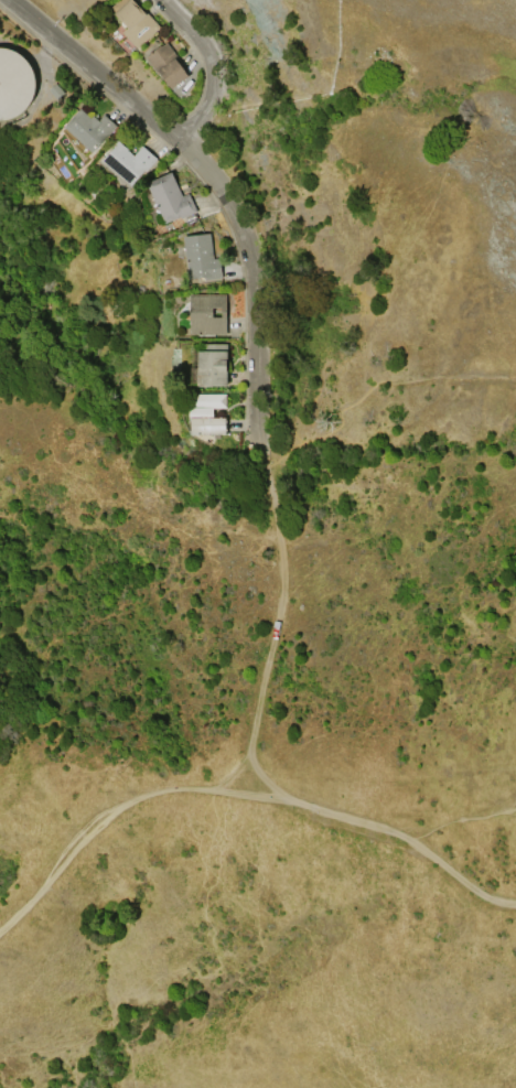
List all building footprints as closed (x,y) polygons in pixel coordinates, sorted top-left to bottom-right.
[(110,8),(119,0),(133,0),(143,11),(144,10),(160,26),(138,47),(123,32),(128,28),(123,22),(123,23),(115,13),(115,12),(110,8)] [(166,42),(184,65),(182,66),(190,77),(172,89),(165,79),(163,80),(146,56),(166,42)] [(0,51),(0,117),(29,119),(32,53),(0,51)] [(64,127),(80,108),(90,118),(93,115),(98,120),(104,114),(117,126),(104,139),(105,140),(93,153),(64,127)] [(119,140),(128,149),(127,149),(133,155),(142,146),(157,159),(131,186),(103,160),(117,144),(116,143),(119,140)] [(147,183),(171,172),(182,195),(189,193),(196,211),(180,218),(180,217),(164,224),(147,183)] [(183,236),(211,234),(213,260),(219,259),(222,277),(204,279),(204,274),(189,277),(183,236)] [(190,294),(226,294),(226,334),(190,334),(190,294)] [(227,386),(192,386),(192,367),(191,367),(191,345),(201,345),(201,344),(227,344),(227,386)] [(226,417),(213,417),(213,408),(227,408),(226,394),(190,394),(191,435),(226,434),(226,417)]
